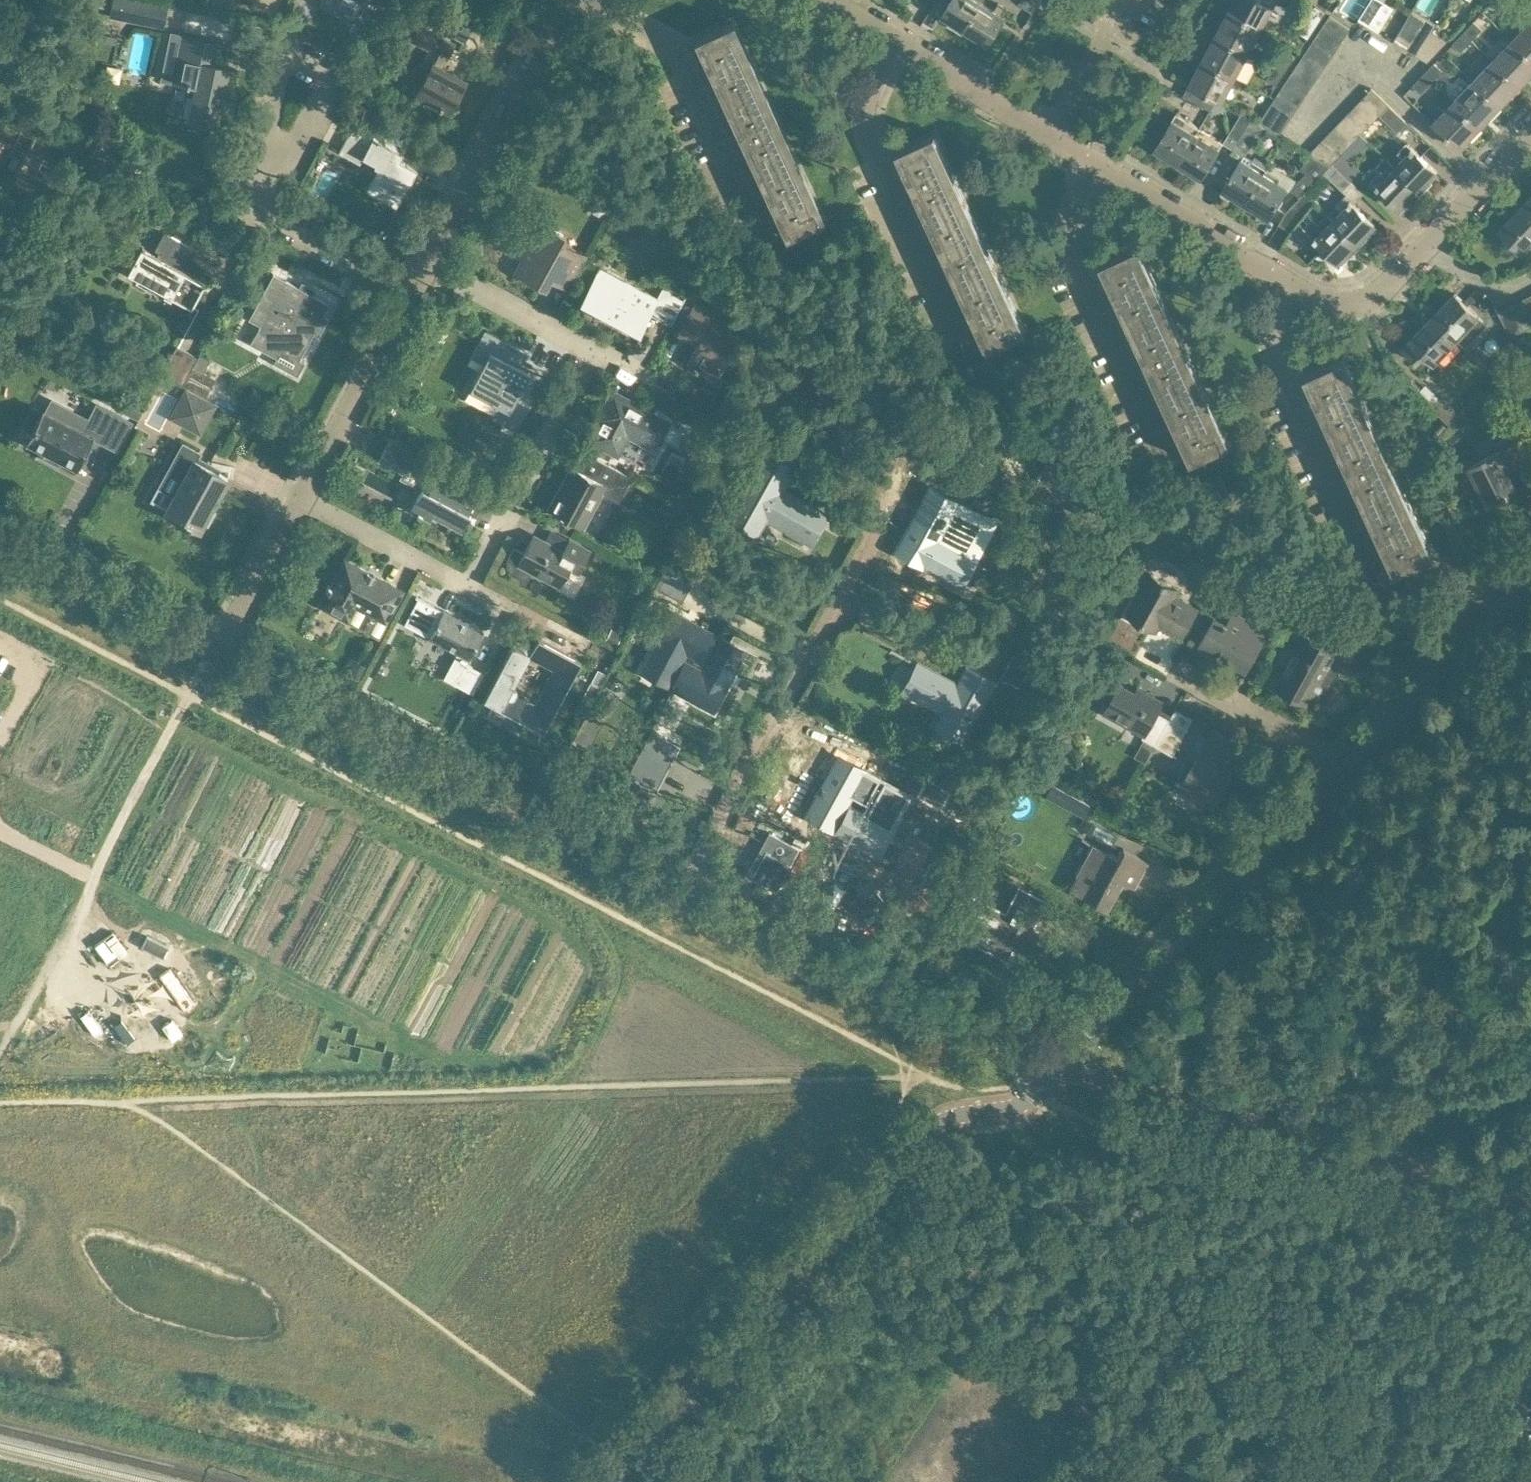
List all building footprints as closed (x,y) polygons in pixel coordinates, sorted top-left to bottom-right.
[(146,2),(138,0),(116,0),(113,16),(142,22),(146,2)] [(364,0),(321,0),(320,6),(352,23),(364,0)] [(392,13),(399,0),(368,0),(392,13)] [(967,30),(984,3),(980,0),(952,0),(943,15),(967,30)] [(1229,10),(1262,28),(1276,2),(1272,0),(1235,0),(1229,10)] [(1369,26),(1384,2),(1381,0),(1371,0),(1359,19),(1369,26)] [(1493,2),(1501,9),(1510,0),(1494,0),(1493,2)] [(1394,8),(1384,2),(1369,26),(1379,32),(1394,8)] [(994,9),(984,3),(967,30),(988,43),(1009,9),(999,3),(994,9)] [(1317,5),(1308,19),(1317,25),(1326,12),(1317,5)] [(1229,10),(1216,35),(1250,53),(1262,28),(1229,10)] [(1350,28),(1330,15),(1324,25),(1343,38),(1350,28)] [(1409,16),(1394,41),(1417,55),(1433,30),(1409,16)] [(1317,25),(1308,19),(1299,32),(1309,39),(1317,25)] [(1512,40),(1530,58),(1530,20),(1512,40)] [(726,103),(763,87),(732,21),(694,39),(694,40),(697,39),(708,65),(706,66),(712,78),(714,77),(726,103)] [(1473,22),(1463,33),(1471,41),(1481,29),(1473,22)] [(1337,48),(1343,38),(1324,25),(1317,35),(1337,48)] [(439,104),(438,106),(441,107),(442,105),(449,109),(465,80),(439,66),(445,55),(446,56),(453,43),(420,26),(413,38),(432,47),(424,63),(431,67),(417,93),(439,104)] [(1447,39),(1433,30),(1417,55),(1428,61),(1447,39)] [(171,32),(164,68),(182,72),(179,83),(187,84),(187,95),(195,96),(190,119),(216,124),(228,67),(209,63),(203,62),(207,41),(213,42),(213,41),(183,35),(171,32)] [(1460,52),(1471,41),(1463,33),(1452,44),(1460,52)] [(1236,78),(1250,53),(1216,35),(1202,60),(1236,78)] [(1331,58),(1337,48),(1317,35),(1311,44),(1331,58)] [(1530,74),(1530,58),(1512,40),(1492,61),(1519,86),(1530,74)] [(1311,44),(1304,54),(1324,67),(1331,58),(1311,44)] [(1276,67),(1285,73),(1294,60),(1285,54),(1276,67)] [(1304,54),(1298,64),(1318,77),(1324,67),(1304,54)] [(1189,86),(1217,100),(1223,103),(1236,78),(1202,60),(1189,86)] [(1499,107),(1519,86),(1492,61),(1472,81),(1499,107)] [(1442,70),(1434,62),(1423,74),(1431,82),(1442,70)] [(1298,64),(1292,73),(1311,87),(1318,77),(1298,64)] [(1292,73),(1285,83),(1305,96),(1311,87),(1292,73)] [(1423,74),(1413,85),(1421,93),(1431,82),(1423,74)] [(1480,127),(1499,107),(1472,81),(1453,102),(1480,127)] [(1299,106),(1305,96),(1285,83),(1279,93),(1299,106)] [(1189,86),(1184,95),(1211,110),(1216,102),(1217,100),(1189,86)] [(757,169),(793,152),(763,87),(726,103),(739,130),(736,131),(742,143),(744,142),(757,169)] [(1364,96),(1383,113),(1390,105),(1372,88),(1364,96)] [(1299,106),(1279,93),(1275,98),(1272,103),(1292,116),(1299,106)] [(1383,113),(1364,96),(1356,104),(1374,122),(1381,115),(1383,113)] [(1460,148),(1480,127),(1453,102),(1433,122),(1460,148)] [(1272,103),(1266,113),(1285,126),(1292,116),(1272,103)] [(1365,131),(1374,122),(1356,104),(1347,114),(1365,131)] [(1398,132),(1407,122),(1390,105),(1383,113),(1381,115),(1398,132)] [(0,110),(0,167),(45,191),(69,147),(0,110)] [(1156,147),(1179,162),(1200,128),(1177,113),(1156,147)] [(1228,136),(1237,142),(1251,119),(1242,113),(1228,136)] [(1266,113),(1260,122),(1280,134),(1285,126),(1266,113)] [(1357,140),(1361,135),(1365,131),(1347,114),(1339,123),(1357,140)] [(417,169),(401,160),(404,153),(402,152),(412,134),(404,129),(404,128),(384,117),(373,138),(372,137),(352,127),(339,152),(360,163),(363,156),(380,165),(366,191),(396,207),(417,169)] [(1252,120),(1251,119),(1237,142),(1238,142),(1219,171),(1230,177),(1223,188),(1246,203),(1266,170),(1267,169),(1253,161),(1251,164),(1243,158),(1245,155),(1254,140),(1261,129),(1250,122),(1252,120)] [(1339,123),(1330,131),(1348,149),(1357,140),(1339,123)] [(1261,129),(1254,140),(1259,143),(1268,129),(1263,126),(1261,129)] [(1223,142),(1200,128),(1179,162),(1202,176),(1223,142)] [(1322,140),(1340,157),(1348,149),(1330,131),(1322,140)] [(930,215),(966,199),(936,133),(898,151),(898,152),(900,151),(912,177),(910,178),(916,190),(918,189),(930,215)] [(1334,163),(1352,181),(1359,173),(1349,164),(1369,142),(1361,135),(1357,140),(1348,149),(1340,157),(1334,163)] [(103,141),(92,139),(89,154),(101,156),(103,141)] [(1309,153),(1310,153),(1331,166),(1334,163),(1340,157),(1322,140),(1309,153)] [(1404,158),(1395,167),(1420,190),(1438,171),(1407,142),(1398,151),(1404,158)] [(1297,147),(1292,143),(1288,149),(1294,153),(1297,147)] [(793,152),(757,169),(769,196),(767,197),(772,209),(774,208),(786,233),(784,234),(785,236),(823,218),(793,152)] [(1307,172),(1291,189),(1302,196),(1305,192),(1324,173),(1331,166),(1310,153),(1300,168),(1307,172)] [(1367,175),(1371,179),(1401,209),(1420,190),(1395,167),(1385,157),(1367,175)] [(1342,191),(1352,181),(1334,163),(1331,166),(1324,173),(1342,191)] [(1246,203),(1269,217),(1288,187),(1279,181),(1281,178),(1266,170),(1246,203)] [(606,188),(600,198),(610,204),(615,194),(606,188)] [(1302,196),(1286,212),(1279,224),(1291,231),(1314,201),(1305,192),(1302,196)] [(1343,210),(1333,220),(1357,243),(1376,224),(1345,194),(1336,204),(1343,210)] [(1523,205),(1530,213),(1530,196),(1523,205)] [(960,281),(997,264),(966,199),(930,215),(942,242),(940,243),(946,255),(948,254),(960,281)] [(1500,228),(1524,251),(1530,243),(1530,213),(1523,205),(1500,228)] [(1326,214),(1318,223),(1313,217),(1304,227),(1340,262),(1357,243),(1333,220),(1326,214)] [(566,237),(547,226),(543,232),(532,226),(523,244),(528,247),(515,271),(545,288),(552,275),(557,277),(555,281),(569,288),(587,255),(563,243),(566,237)] [(191,307),(205,282),(185,271),(187,267),(188,268),(198,250),(164,232),(155,250),(159,252),(157,256),(141,247),(128,272),(165,292),(164,294),(171,298),(172,296),(191,307)] [(1134,327),(1170,311),(1140,245),(1101,262),(1102,264),(1104,263),(1116,289),(1114,290),(1119,302),(1122,301),(1134,327)] [(997,264),(960,281),(973,308),(970,309),(976,321),(978,320),(990,345),(988,346),(988,348),(1027,330),(997,264)] [(592,282),(579,306),(592,313),(592,314),(592,315),(592,316),(593,316),(594,317),(595,317),(596,317),(596,316),(597,316),(621,328),(633,335),(636,337),(637,335),(640,328),(649,313),(671,324),(686,295),(665,284),(658,298),(607,270),(599,286),(592,282)] [(260,325),(250,343),(278,358),(282,350),(298,358),(297,359),(299,360),(314,333),(318,336),(328,318),(324,315),(330,303),(273,273),(249,318),(260,325)] [(1466,347),(1488,325),(1477,314),(1455,293),(1433,316),(1466,347)] [(1523,299),(1530,315),(1530,295),(1523,299)] [(1523,299),(1511,305),(1523,330),(1530,326),(1530,315),(1523,299)] [(696,300),(679,333),(698,343),(686,365),(708,376),(711,369),(719,373),(731,351),(726,348),(737,327),(707,311),(709,307),(696,300)] [(1511,336),(1523,330),(1511,305),(1499,311),(1511,336)] [(1170,311),(1134,327),(1146,354),(1144,355),(1149,367),(1152,366),(1164,393),(1200,376),(1170,311)] [(1466,347),(1433,316),(1403,347),(1418,362),(1419,361),(1418,360),(1425,353),(1434,362),(1457,339),(1466,347)] [(527,353),(485,330),(471,357),(484,364),(470,389),(500,405),(493,418),(515,430),(547,372),(532,364),(528,371),(520,367),(527,353)] [(177,346),(162,374),(182,385),(197,357),(177,346)] [(197,357),(182,385),(205,397),(215,378),(204,372),(210,361),(198,355),(197,357)] [(1325,413),(1337,440),(1374,423),(1344,357),(1305,375),(1306,376),(1308,375),(1320,401),(1317,402),(1323,414),(1325,413)] [(1200,376),(1164,393),(1176,420),(1174,421),(1179,433),(1182,432),(1194,457),(1191,458),(1192,460),(1231,442),(1200,376)] [(190,407),(182,423),(200,433),(214,406),(186,391),(180,402),(190,407)] [(598,420),(588,439),(618,456),(628,436),(656,451),(665,435),(666,436),(669,431),(667,430),(672,421),(644,406),(641,412),(609,395),(596,419),(598,420)] [(1432,407),(1452,426),(1462,416),(1442,397),(1432,407)] [(143,411),(128,403),(123,412),(139,420),(143,411)] [(33,427),(26,441),(43,449),(40,454),(59,464),(61,459),(78,467),(94,437),(117,449),(131,421),(97,404),(84,430),(43,409),(41,411),(34,407),(25,423),(33,427)] [(1355,479),(1368,505),(1404,489),(1374,423),(1337,440),(1350,466),(1347,467),(1353,480),(1355,479)] [(1474,476),(1462,482),(1474,506),(1486,500),(1488,504),(1517,490),(1505,466),(1522,458),(1510,435),(1496,442),(1500,451),(1469,466),(1474,476)] [(422,514),(430,518),(432,515),(462,530),(471,514),(468,512),(482,487),(390,438),(380,456),(405,469),(408,464),(423,472),(416,485),(422,489),(411,508),(418,511),(417,513),(421,515),(422,514)] [(199,529),(228,476),(195,459),(199,452),(183,443),(169,469),(184,477),(166,511),(185,521),(184,523),(189,526),(190,524),(199,529)] [(632,476),(585,451),(576,468),(575,467),(560,493),(557,492),(548,509),(559,514),(559,516),(561,517),(562,516),(583,527),(602,492),(619,501),(632,476)] [(764,452),(729,516),(730,517),(731,515),(755,528),(754,530),(756,531),(764,516),(809,541),(823,515),(825,513),(787,491),(786,492),(780,488),(791,467),(764,452)] [(911,523),(896,550),(921,563),(922,561),(961,581),(962,580),(961,580),(973,558),(974,556),(993,521),(955,500),(955,499),(930,486),(917,511),(911,523)] [(1404,489),(1368,505),(1380,532),(1378,533),(1383,545),(1385,544),(1397,570),(1395,571),(1396,572),(1434,555),(1404,489)] [(679,534),(692,509),(679,501),(665,526),(679,534)] [(526,581),(532,570),(560,585),(570,568),(578,572),(590,550),(569,538),(562,551),(533,535),(532,536),(533,536),(524,553),(513,547),(508,558),(507,559),(507,562),(506,563),(507,564),(507,565),(507,566),(507,567),(508,568),(508,569),(509,570),(510,571),(511,572),(512,574),(526,581)] [(328,590),(323,601),(343,611),(341,616),(349,620),(356,606),(386,622),(403,590),(345,559),(331,586),(329,585),(326,589),(328,590)] [(655,587),(682,602),(695,578),(668,563),(655,587)] [(1207,582),(1214,586),(1220,575),(1209,568),(1205,575),(1207,582)] [(1152,573),(1128,616),(1157,631),(1163,620),(1171,625),(1169,629),(1183,637),(1199,609),(1176,596),(1180,589),(1152,573)] [(457,652),(455,657),(448,669),(459,675),(454,683),(473,693),(484,672),(466,663),(483,631),(444,610),(443,610),(416,596),(415,597),(418,598),(404,624),(405,625),(407,622),(430,635),(429,637),(457,652)] [(1199,645),(1221,657),(1227,661),(1230,655),(1234,657),(1250,666),(1269,630),(1234,611),(1228,624),(1215,617),(1199,645)] [(674,612),(643,670),(668,684),(686,650),(701,658),(714,634),(674,612)] [(621,635),(611,629),(605,639),(615,645),(621,635)] [(1283,674),(1276,687),(1286,692),(1286,697),(1288,700),(1291,702),(1295,702),(1298,699),(1308,705),(1321,682),(1328,687),(1341,673),(1339,671),(1342,668),(1351,677),(1368,660),(1366,657),(1353,644),(1349,641),(1339,652),(1330,646),(1330,645),(1331,643),(1331,641),(1331,640),(1330,638),(1329,637),(1328,635),(1327,634),(1326,634),(1324,633),(1322,633),(1321,633),(1319,633),(1317,634),(1316,635),(1315,636),(1314,638),(1306,633),(1294,654),(1299,657),(1288,677),(1283,674)] [(686,662),(673,686),(713,708),(744,650),(719,636),(702,670),(686,662)] [(512,645),(506,657),(486,695),(484,699),(488,702),(539,729),(543,731),(546,727),(581,661),(538,638),(533,648),(532,649),(524,645),(522,650),(512,645)] [(1000,676),(1017,686),(1031,693),(1043,669),(1013,653),(1000,676)] [(918,664),(905,689),(944,711),(937,724),(939,725),(941,721),(963,732),(961,737),(962,738),(993,681),(968,667),(958,685),(951,681),(952,680),(919,663),(918,664)] [(365,670),(354,665),(349,675),(359,681),(365,670)] [(1142,738),(1156,745),(1170,718),(1158,712),(1164,701),(1146,692),(1144,696),(1121,683),(1105,712),(1144,734),(1142,738)] [(590,703),(596,692),(588,687),(582,698),(590,703)] [(1176,708),(1170,718),(1156,745),(1173,755),(1194,718),(1176,708)] [(1238,742),(1215,729),(1200,757),(1198,755),(1180,787),(1181,787),(1214,805),(1231,774),(1224,769),(1238,742)] [(656,790),(658,787),(654,785),(671,754),(646,741),(628,775),(656,790)] [(820,792),(807,814),(832,828),(850,794),(866,803),(879,778),(839,756),(835,765),(848,772),(840,787),(827,779),(823,786),(821,785),(818,791),(820,792)] [(1026,788),(1034,792),(1042,777),(1034,773),(1026,788)] [(929,780),(921,793),(943,805),(939,812),(940,812),(952,792),(928,779),(927,780),(929,780)] [(850,806),(837,830),(877,852),(908,794),(884,781),(866,814),(850,806)] [(1077,802),(1073,810),(1083,816),(1087,807),(1077,802)] [(972,803),(961,824),(973,830),(984,809),(972,803)] [(747,871),(745,874),(776,891),(791,863),(790,863),(798,848),(769,832),(748,871),(747,871)] [(1094,843),(1077,874),(1088,881),(1081,895),(1107,909),(1122,881),(1134,887),(1148,862),(1123,848),(1118,857),(1094,843)] [(1030,928),(1043,902),(1022,891),(1009,915),(971,896),(954,929),(987,946),(988,943),(1021,960),(1036,931),(1030,928)] [(168,946),(147,935),(142,946),(163,957),(168,946)] [(104,937),(95,945),(110,964),(119,957),(104,937)] [(194,1001),(170,967),(160,974),(184,1008),(194,1001)] [(1088,983),(1083,990),(1088,993),(1093,987),(1088,983)] [(95,1034),(103,1029),(89,1009),(81,1015),(95,1034)] [(182,1033),(172,1018),(162,1025),(173,1039),(182,1033)] [(135,1037),(122,1019),(114,1025),(127,1043),(135,1037)]
